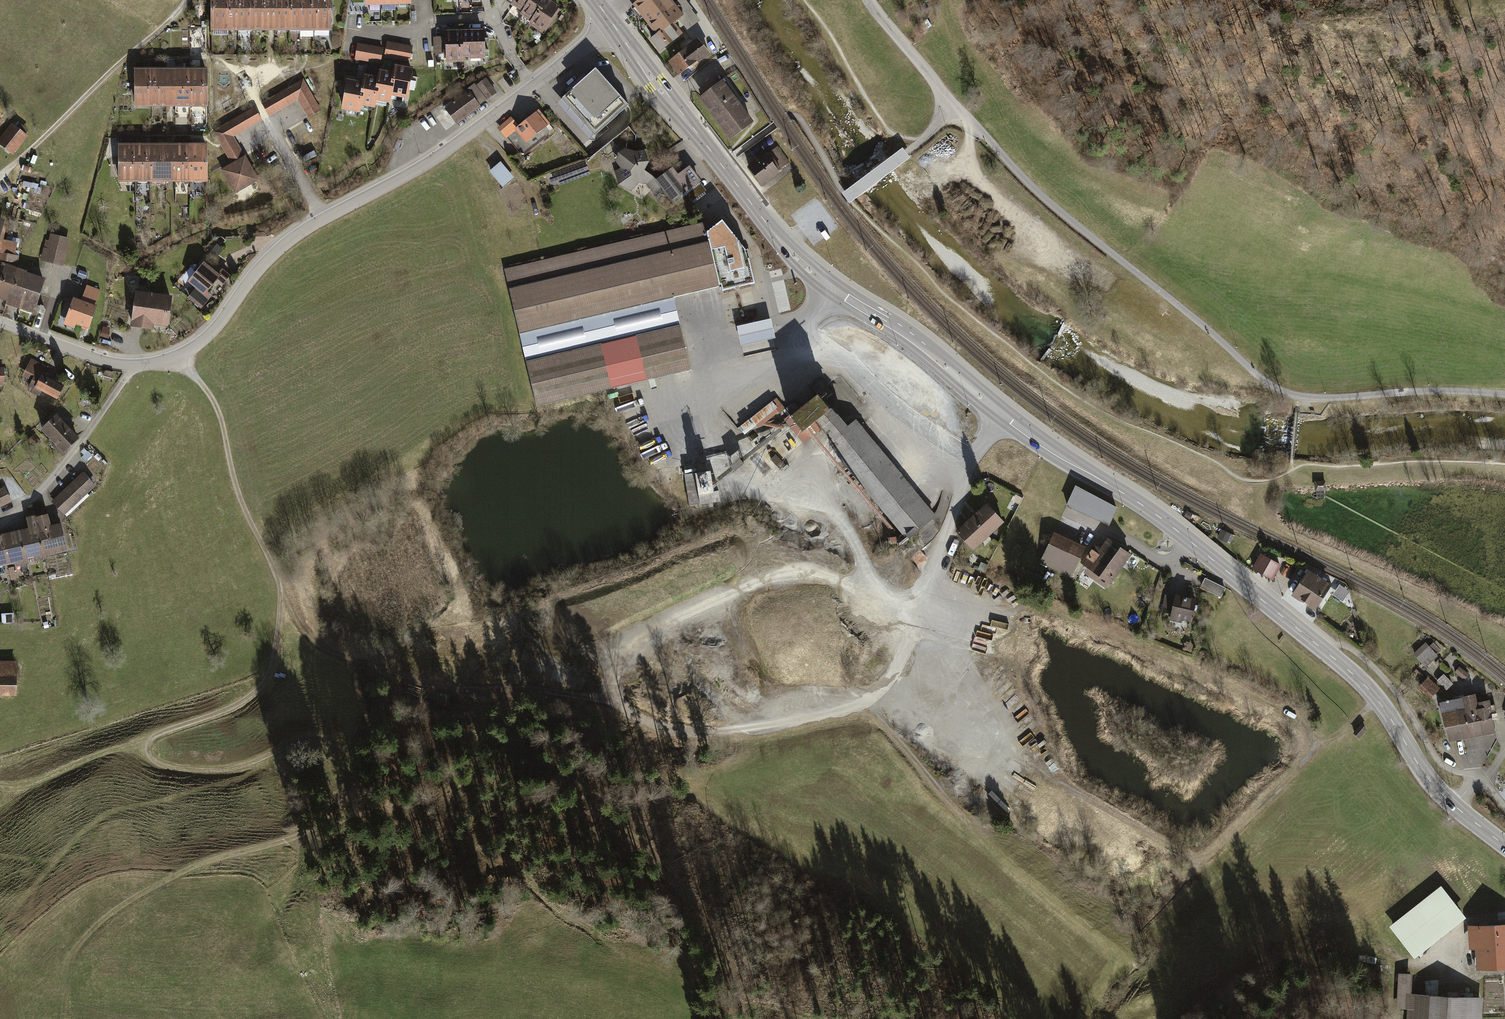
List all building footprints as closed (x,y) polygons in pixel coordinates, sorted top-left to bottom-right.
[(225,0),(210,0),(210,33),(225,32),(225,0)] [(240,0),(225,0),(225,32),(240,32),(240,0)] [(255,0),(240,0),(240,32),(255,32),(255,0)] [(270,0),(255,0),(255,32),(270,32),(270,0)] [(285,0),(270,0),(270,32),(285,32),(285,0)] [(300,0),(285,0),(285,32),(300,32),(300,0)] [(315,0),(300,0),(300,32),(315,32),(315,0)] [(330,0),(315,0),(315,32),(330,32),(330,0)] [(512,5),(524,13),(533,0),(516,0),(512,5)] [(524,13),(522,16),(534,24),(548,2),(549,0),(533,0),(524,13)] [(654,35),(672,21),(682,13),(672,0),(635,0),(630,4),(654,35)] [(560,9),(548,2),(534,24),(532,27),(544,35),(560,9)] [(649,39),(658,51),(679,35),(682,33),(672,21),(654,35),(649,39)] [(485,29),(462,30),(462,59),(485,59),(484,53),(489,53),(489,39),(485,39),(485,29)] [(445,30),(445,37),(445,54),(446,64),(462,63),(462,59),(462,30),(445,30)] [(434,54),(445,54),(445,37),(434,37),(434,54)] [(685,47),(667,61),(679,75),(690,66),(697,60),(698,61),(708,53),(696,37),(685,46),(685,47)] [(387,41),(384,58),(410,62),(413,46),(387,41)] [(380,64),(383,48),(358,43),(355,59),(380,64)] [(413,69),(396,66),(395,73),(390,97),(407,100),(413,69)] [(207,69),(188,70),(188,107),(207,107),(207,69)] [(564,98),(595,134),(622,110),(628,105),(596,69),(582,82),(564,98)] [(151,70),(134,70),(134,108),(151,108),(151,70)] [(170,70),(151,70),(151,108),(170,107),(170,70)] [(188,70),(170,70),(170,107),(188,107),(188,70)] [(395,73),(380,70),(379,78),(374,102),(389,105),(390,97),(395,73)] [(379,78),(363,75),(362,82),(357,107),(373,110),(374,102),(379,78)] [(302,79),(263,103),(271,116),(297,101),(309,120),(322,112),(302,79)] [(362,82),(346,79),(340,111),(356,114),(357,107),(362,82)] [(486,79),(476,87),(486,101),(496,93),(486,79)] [(698,96),(729,138),(752,122),(736,101),(721,79),(698,96)] [(468,92),(479,106),(486,101),(476,87),(474,85),(467,90),(468,92)] [(445,109),(457,125),(480,107),(479,106),(468,92),(445,109)] [(212,132),(231,164),(244,156),(233,138),(261,121),(252,108),(212,132)] [(516,130),(526,143),(548,125),(542,118),(536,111),(518,126),(511,117),(498,127),(506,137),(516,130)] [(0,138),(0,144),(14,155),(29,136),(26,134),(29,130),(18,121),(15,125),(12,123),(0,138)] [(136,145),(118,145),(118,182),(136,182),(136,145)] [(153,145),(136,145),(136,182),(153,182),(153,145)] [(171,145),(153,145),(153,182),(171,182),(171,145)] [(189,146),(171,145),(171,182),(188,182),(189,146)] [(206,146),(189,146),(188,182),(206,182),(206,146)] [(746,167),(761,187),(777,175),(780,173),(777,170),(789,161),(776,146),(765,154),(764,153),(746,167)] [(655,197),(662,192),(654,182),(652,179),(654,177),(644,171),(648,163),(644,150),(635,152),(624,148),(615,152),(615,161),(618,167),(613,170),(617,185),(641,197),(649,190),(655,197)] [(258,180),(244,156),(231,164),(219,171),(234,195),(258,180)] [(500,161),(489,171),(502,187),(514,177),(500,161)] [(671,204),(701,181),(689,166),(680,173),(678,175),(672,168),(654,182),(662,192),(671,204)] [(966,220),(975,212),(967,203),(957,212),(966,220)] [(722,221),(706,234),(718,284),(721,284),(723,291),(755,283),(749,260),(747,260),(746,255),(744,249),(722,221)] [(698,222),(502,268),(534,404),(687,368),(670,296),(718,284),(706,234),(701,236),(698,222)] [(4,225),(0,243),(0,252),(1,252),(15,255),(18,244),(4,240),(7,225),(6,225),(4,225)] [(41,261),(64,266),(70,239),(51,234),(49,241),(46,240),(41,261)] [(216,259),(224,251),(217,245),(214,247),(210,243),(204,249),(216,259)] [(17,264),(19,256),(15,255),(1,252),(0,256),(0,260),(17,264)] [(218,275),(203,263),(187,283),(195,289),(188,299),(201,310),(212,296),(208,292),(217,281),(223,285),(230,276),(222,270),(218,275)] [(7,302),(18,269),(6,265),(0,284),(0,299),(7,302)] [(27,271),(18,269),(7,302),(6,305),(39,316),(41,308),(37,307),(46,279),(27,273),(27,271)] [(75,326),(89,330),(96,307),(95,306),(100,290),(86,286),(81,301),(73,298),(71,303),(66,302),(62,314),(67,315),(63,326),(74,329),(75,326)] [(172,298),(135,292),(129,328),(153,331),(154,326),(167,328),(172,298)] [(771,318),(736,326),(741,346),(775,338),(771,318)] [(110,329),(103,327),(100,337),(107,339),(109,332),(110,329)] [(42,391),(58,400),(65,387),(43,375),(47,367),(32,359),(23,376),(32,381),(28,390),(39,396),(42,391)] [(104,377),(112,379),(114,372),(105,370),(104,377)] [(896,538),(887,538),(888,549),(897,549),(896,547),(935,516),(856,420),(846,428),(829,406),(826,408),(815,395),(789,417),(788,417),(784,420),(786,422),(791,429),(804,444),(821,429),(831,441),(826,445),(901,535),(896,539),(896,538)] [(775,398),(738,428),(746,438),(754,431),(756,433),(785,409),(775,398)] [(48,442),(62,456),(79,439),(56,415),(41,429),(51,439),(48,442)] [(786,422),(739,458),(744,464),(791,429),(786,422)] [(33,434),(28,440),(35,446),(40,441),(33,434)] [(735,462),(729,466),(734,472),(739,469),(744,464),(739,458),(735,462)] [(713,490),(734,472),(729,466),(725,465),(710,472),(713,490)] [(684,472),(690,507),(721,503),(720,493),(714,494),(713,490),(710,472),(694,474),(693,471),(684,472)] [(82,472),(52,502),(67,517),(88,497),(87,495),(96,486),(82,472)] [(1326,482),(1314,482),(1314,485),(1314,491),(1314,498),(1326,498),(1326,490),(1326,482)] [(1067,503),(1111,522),(1120,502),(1076,483),(1067,503)] [(11,502),(4,487),(0,489),(0,507),(11,502)] [(967,520),(955,530),(973,550),(988,536),(1004,523),(986,503),(974,514),(967,520)] [(45,559),(45,558),(36,516),(35,510),(25,513),(28,529),(21,531),(28,560),(34,558),(35,561),(45,559)] [(48,514),(36,516),(45,558),(68,553),(60,518),(50,521),(48,514)] [(1231,535),(1222,530),(1217,539),(1227,544),(1231,535)] [(29,565),(28,560),(21,531),(7,534),(13,565),(16,564),(16,567),(29,565)] [(1086,546),(1055,532),(1039,563),(1070,578),(1086,546)] [(13,565),(7,534),(0,535),(0,567),(13,565)] [(1111,584),(1131,555),(1107,538),(1101,546),(1099,548),(1095,545),(1082,563),(1087,567),(1083,573),(1105,588),(1109,582),(1111,584)] [(1281,566),(1261,554),(1252,570),(1272,581),(1281,566)] [(1332,585),(1309,570),(1292,596),(1300,601),(1316,611),(1332,585)] [(1226,587),(1205,578),(1200,587),(1221,597),(1226,587)] [(1347,589),(1339,584),(1333,593),(1341,597),(1347,589)] [(1197,598),(1176,594),(1175,597),(1166,595),(1162,614),(1171,616),(1170,620),(1182,623),(1183,620),(1192,622),(1195,611),(1196,611),(1197,608),(1197,606),(1196,605),(1197,598)] [(14,614),(1,614),(2,624),(15,623),(14,614)] [(1426,642),(1413,654),(1425,667),(1442,651),(1434,642),(1429,646),(1426,642)] [(0,663),(0,696),(16,696),(17,663),(0,663)] [(1459,666),(1454,672),(1465,680),(1470,674),(1459,666)] [(1443,673),(1437,680),(1447,690),(1454,683),(1443,673)] [(1427,678),(1417,689),(1430,699),(1439,688),(1427,678)] [(1474,737),(1484,735),(1477,703),(1475,695),(1463,697),(1472,737),(1474,737)] [(1462,739),(1472,737),(1463,697),(1456,699),(1454,699),(1462,739)] [(1460,740),(1462,739),(1454,699),(1440,702),(1449,742),(1460,740)] [(1490,700),(1477,703),(1484,735),(1497,732),(1494,721),(1497,720),(1500,720),(1498,713),(1497,713),(1495,705),(1491,706),(1490,700)] [(1366,729),(1360,724),(1353,732),(1359,737),(1366,729)] [(1441,885),(1389,926),(1415,957),(1467,916),(1441,885)] [(1466,924),(1468,948),(1475,948),(1475,952),(1476,967),(1504,965),(1504,922),(1466,924)] [(1482,995),(1411,992),(1412,972),(1399,972),(1397,1007),(1407,1007),(1406,1018),(1481,1018),(1482,995)]
